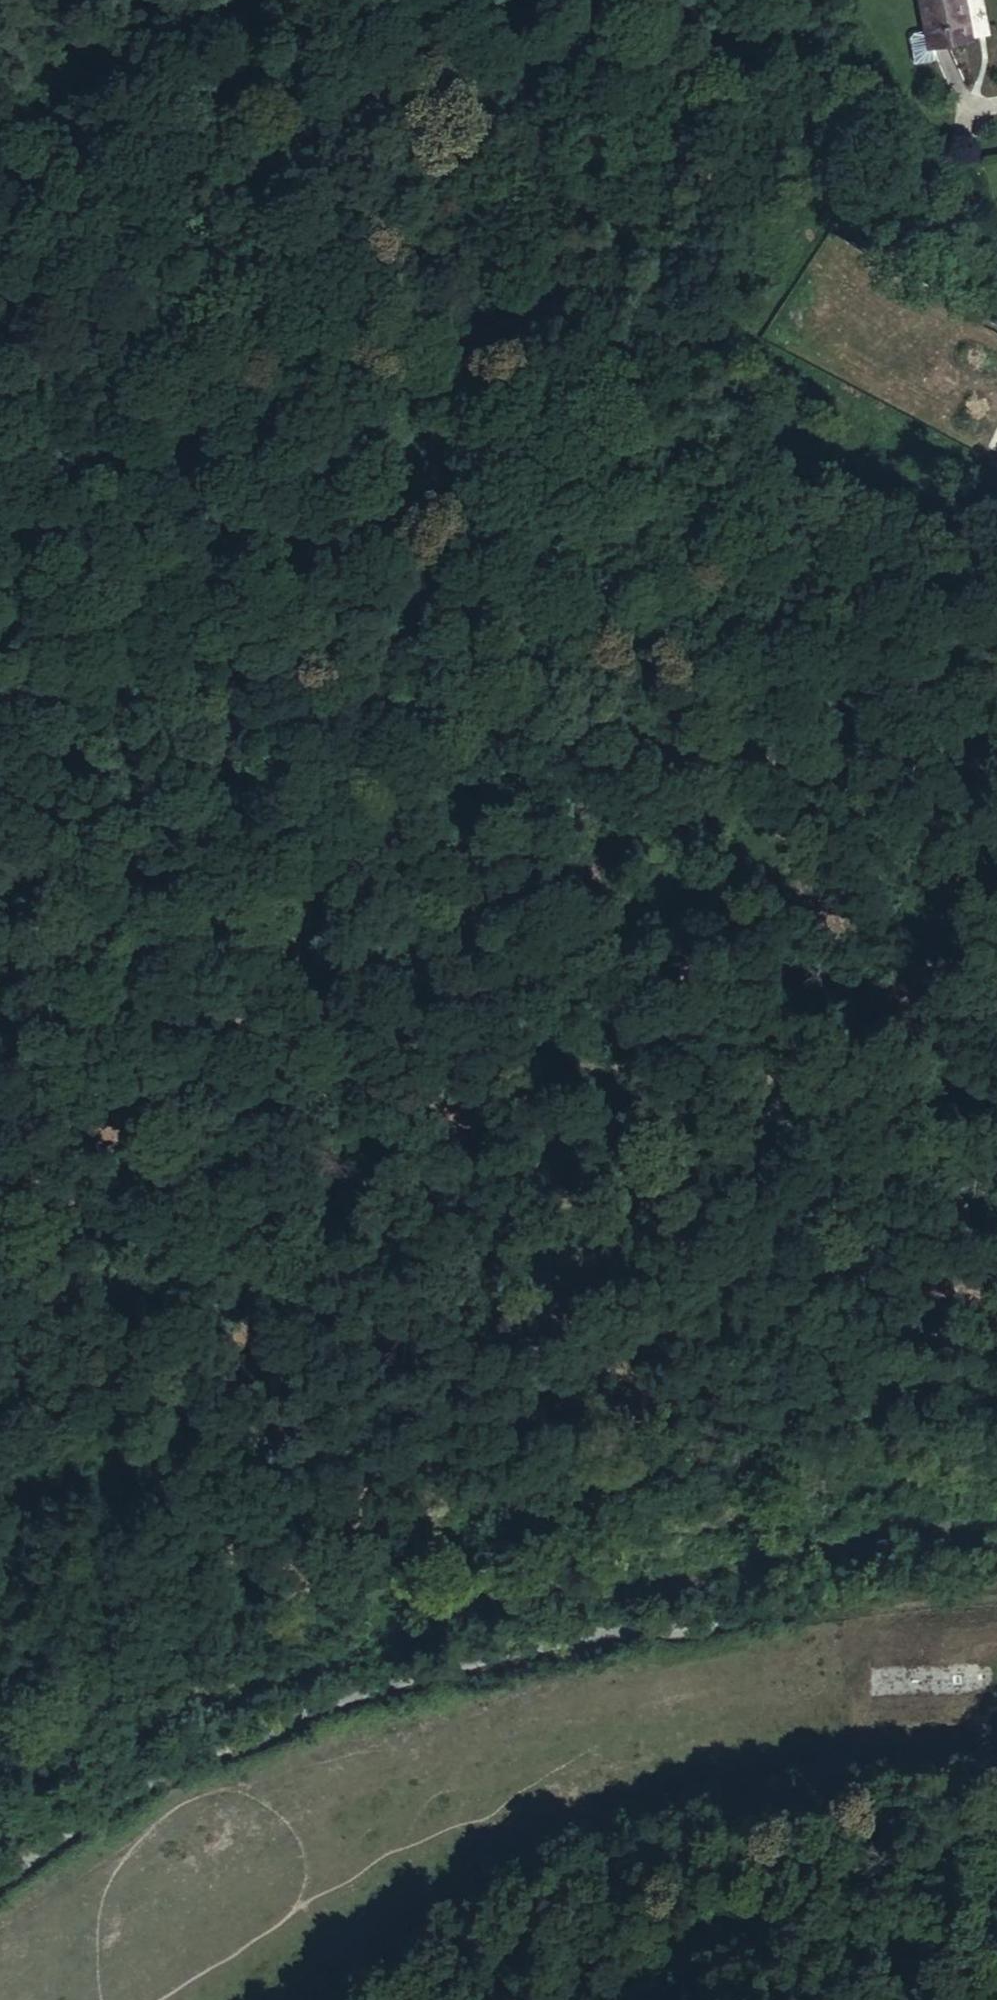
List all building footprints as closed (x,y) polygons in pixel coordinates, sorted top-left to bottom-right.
[(935,28),(923,31),(920,36),(924,56),(943,52),(941,40),(978,33),(971,0),(929,0),(935,28)]
